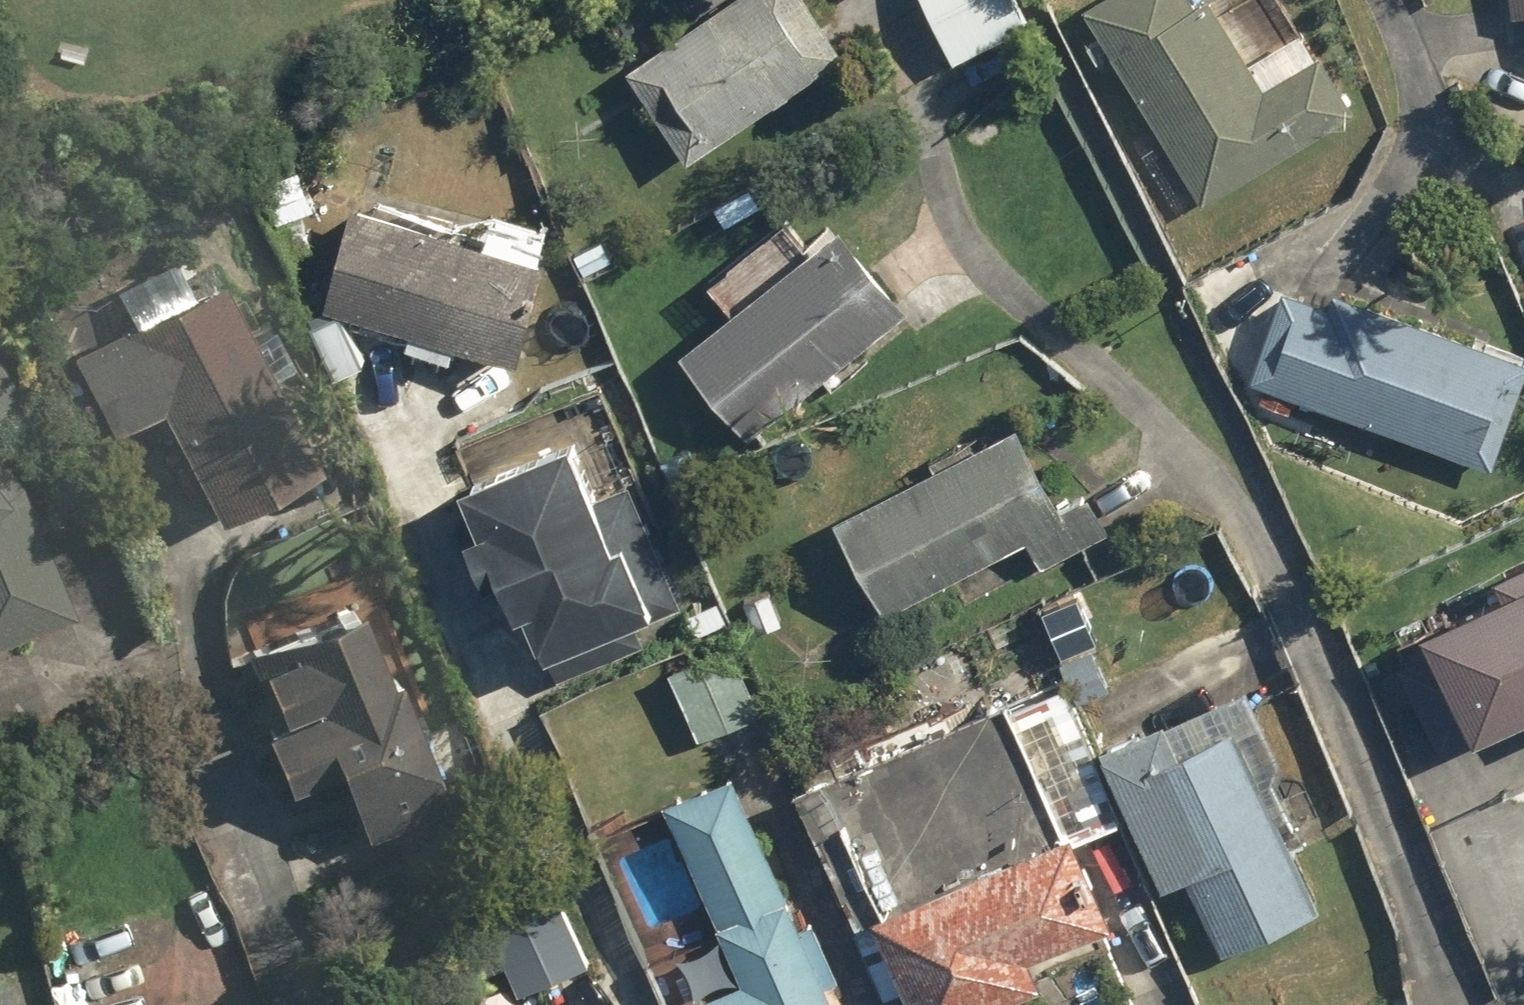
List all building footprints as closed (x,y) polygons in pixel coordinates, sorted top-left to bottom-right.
[(627,69),(691,160),(849,50),(814,0),(725,0),(627,69)] [(1017,0),(925,0),(954,60),(1029,24),(1017,0)] [(1081,3),(1204,200),(1349,110),(1301,33),(1252,63),(1212,0),(1199,0),(1194,3),(1192,0),(1086,0),(1081,3)] [(1509,13),(1523,12),(1523,0),(1507,0),(1509,13)] [(297,163),(258,185),(287,237),(325,215),(297,163)] [(323,306),(363,315),(358,337),(449,356),(453,339),(518,353),(537,261),(546,220),(489,208),(484,229),(346,200),(323,306)] [(909,307),(841,224),(681,353),(749,437),(909,307)] [(320,456),(219,273),(70,356),(113,435),(156,412),(213,515),(320,456)] [(1244,375),(1500,463),(1523,394),(1523,357),(1279,274),(1244,375)] [(650,612),(682,599),(603,392),(454,449),(481,520),(453,530),(473,582),(487,576),(503,617),(522,610),(551,684),(662,641),(650,612)] [(1064,508),(1021,422),(838,514),(888,614),(1030,543),(1043,569),(1111,535),(1091,495),(1064,508)] [(69,608),(18,472),(0,452),(0,634),(69,608)] [(1506,573),(1512,583),(1447,619),(1460,642),(1416,666),(1457,741),(1523,704),(1523,564),(1506,573)] [(451,799),(395,671),(383,676),(351,604),(244,652),(272,715),(253,724),(279,782),(324,762),(359,839),(451,799)] [(738,642),(668,669),(694,739),(765,712),(738,642)] [(1058,678),(1010,699),(1060,816),(1108,795),(1058,678)] [(1187,875),(1222,953),(1324,907),(1238,717),(1178,744),(1165,716),(1102,744),(1166,884),(1187,875)] [(665,802),(736,981),(676,1004),(835,1004),(828,988),(841,983),(816,919),(801,925),(739,769),(665,802)] [(1066,827),(874,911),(915,1004),(1041,1004),(1049,1002),(1032,962),(1109,929),(1066,827)] [(589,965),(561,898),(488,929),(517,996),(589,965)] [(154,1004),(215,1004),(197,994),(154,1004)]
